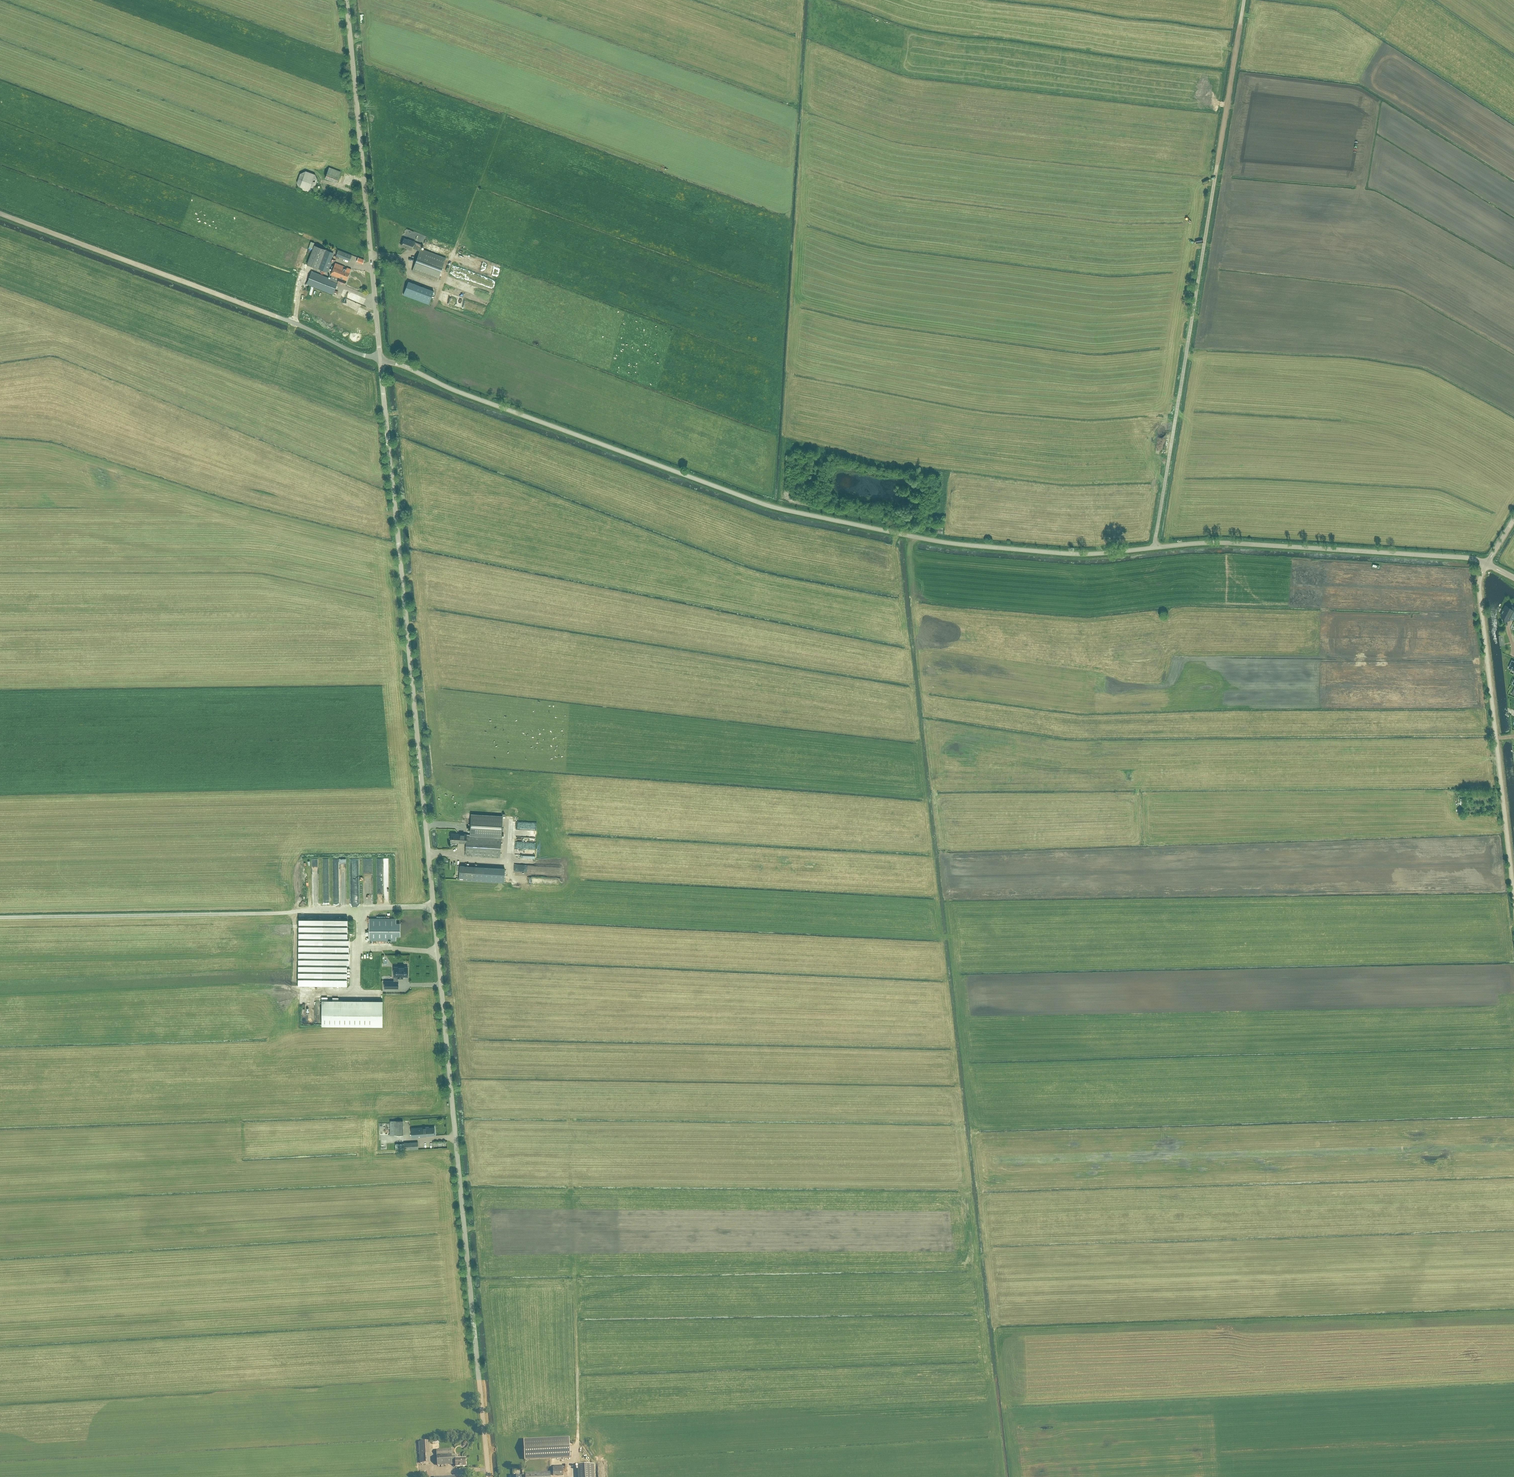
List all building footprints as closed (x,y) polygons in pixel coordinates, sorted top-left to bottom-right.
[(337,182),(341,172),(329,167),(325,178),(337,182)] [(309,192),(314,189),(317,179),(315,174),(306,170),(300,173),(297,183),(299,188),(309,192)] [(408,239),(404,238),(401,245),(406,247),(405,248),(412,250),(412,248),(420,251),(412,271),(437,281),(446,258),(421,248),(422,244),(415,242),(415,241),(408,238),(408,239)] [(328,250),(315,244),(307,264),(327,272),(332,262),(330,261),(334,252),(333,252),(334,250),(328,248),(328,250)] [(349,260),(352,254),(338,250),(336,256),(349,260)] [(346,269),(343,268),(344,266),(335,262),(331,274),(332,275),(331,278),(312,271),(307,284),(333,294),(338,282),(345,285),(351,269),(346,267),(346,269)] [(412,297),(417,284),(408,281),(403,294),(412,297)] [(346,294),(345,299),(360,303),(362,299),(346,294)] [(356,315),(357,310),(349,308),(350,305),(349,305),(347,312),(356,315)] [(1505,605),(1503,610),(1505,611),(1503,614),(1501,614),(1502,620),(1506,619),(1507,620),(1509,616),(1510,617),(1510,618),(1513,619),(1513,606),(1512,605),(1511,608),(1505,605)] [(462,833),(451,833),(450,842),(458,842),(458,843),(462,843),(462,841),(466,842),(465,855),(500,857),(502,815),(472,813),(471,834),(466,834),(466,836),(462,835),(462,833)] [(520,854),(530,855),(530,844),(518,843),(517,849),(520,849),(520,854)] [(387,859),(376,859),(377,873),(379,873),(379,875),(382,875),(382,877),(388,877),(387,859)] [(485,866),(460,864),(459,879),(484,880),(485,866)] [(298,985),(347,985),(347,965),(348,965),(349,938),(347,938),(347,919),(299,918),(298,985)] [(369,940),(396,940),(396,935),(400,935),(400,923),(396,923),(396,918),(369,918),(369,940)] [(409,967),(395,967),(395,976),(399,976),(399,977),(404,977),(404,976),(409,976),(409,967)] [(300,990),(300,998),(320,997),(320,994),(314,994),(314,990),(322,990),(322,989),(300,990)] [(382,998),(321,998),(321,1024),(381,1024),(382,998)] [(401,1135),(401,1120),(390,1120),(390,1135),(401,1135)] [(429,1127),(429,1126),(411,1127),(411,1137),(425,1136),(425,1135),(435,1135),(434,1127),(429,1127)] [(404,1149),(418,1149),(418,1141),(404,1142),(404,1149)] [(569,1438),(524,1440),(525,1460),(570,1458),(569,1438)] [(419,1463),(430,1463),(429,1442),(418,1442),(419,1463)] [(440,1449),(439,1442),(432,1442),(433,1450),(436,1450),(437,1466),(452,1465),(452,1464),(455,1464),(456,1467),(466,1466),(465,1458),(455,1459),(455,1460),(451,1460),(451,1449),(440,1449)] [(593,1464),(578,1465),(578,1476),(594,1476),(593,1464)] [(553,1476),(563,1476),(563,1467),(553,1467),(553,1476)]
